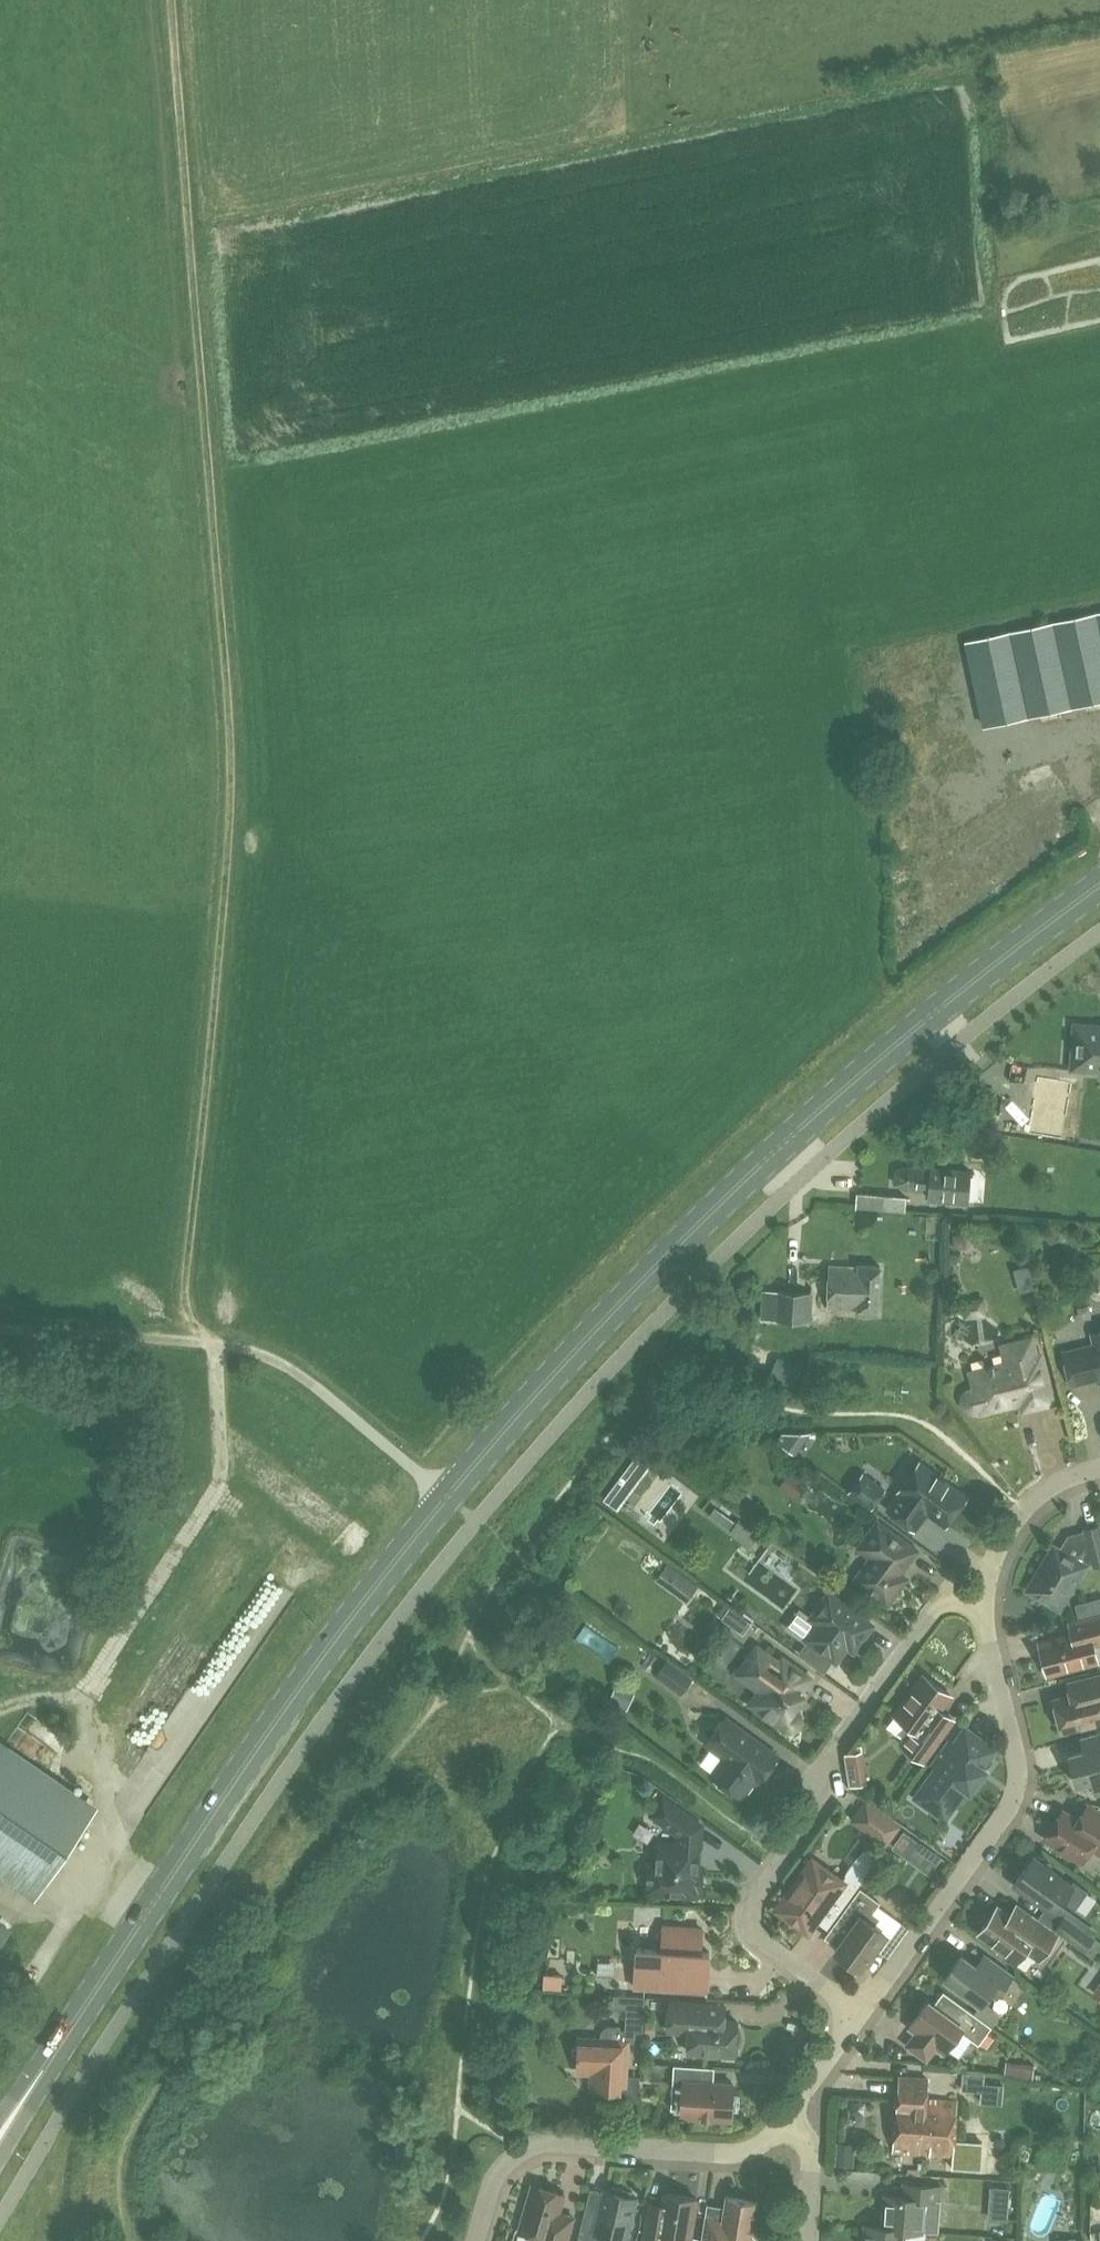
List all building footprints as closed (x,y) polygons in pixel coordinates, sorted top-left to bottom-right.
[(966,640),(984,726),(1099,700),(1099,611),(966,640)] [(1072,1068),(1099,1070),(1099,1025),(1075,1024),(1072,1068)] [(968,1201),(970,1169),(908,1165),(898,1169),(896,1183),(907,1188),(929,1189),(929,1198),(968,1201)] [(905,1211),(906,1196),(857,1192),(856,1207),(905,1211)] [(877,1311),(879,1264),(858,1263),(858,1266),(830,1264),(828,1306),(858,1307),(858,1310),(877,1311)] [(812,1321),(813,1292),(762,1289),(761,1318),(774,1319),(812,1321)] [(1092,1333),(1095,1344),(1064,1352),(1072,1383),(1099,1376),(1099,1331),(1092,1333)] [(1035,1356),(1030,1334),(1002,1341),(1007,1363),(971,1372),(975,1387),(970,1388),(968,1389),(966,1391),(965,1392),(963,1394),(963,1395),(962,1397),(962,1398),(962,1399),(962,1400),(962,1401),(963,1403),(963,1404),(964,1406),(965,1407),(967,1409),(969,1410),(971,1410),(973,1411),(974,1411),(980,1410),(981,1412),(1022,1402),(1023,1407),(1051,1400),(1040,1354),(1035,1356)] [(655,1460),(640,1448),(604,1496),(620,1507),(655,1460)] [(946,1524),(966,1496),(919,1462),(899,1490),(901,1491),(888,1509),(909,1525),(920,1510),(926,1509),(946,1524)] [(871,1510),(886,1488),(862,1471),(847,1493),(871,1510)] [(750,1546),(760,1533),(739,1517),(729,1531),(750,1546)] [(887,1604),(906,1576),(900,1572),(917,1549),(877,1520),(857,1547),(870,1556),(853,1579),(887,1604)] [(1099,1524),(1083,1528),(1089,1550),(1076,1553),(1073,1558),(1054,1546),(1028,1588),(1058,1607),(1084,1564),(1092,1562),(1093,1565),(1099,1563),(1099,1529),(1099,1524)] [(804,1637),(804,1638),(806,1639),(832,1658),(836,1661),(847,1646),(854,1650),(873,1623),(828,1591),(812,1613),(819,1618),(804,1637)] [(1096,1661),(1092,1643),(1099,1641),(1099,1612),(1069,1620),(1072,1633),(1039,1641),(1047,1673),(1096,1661)] [(779,1662),(756,1646),(736,1674),(758,1689),(748,1703),(783,1728),(785,1729),(786,1729),(788,1730),(790,1730),(792,1729),(794,1728),(796,1727),(797,1726),(799,1725),(799,1724),(800,1722),(801,1720),(801,1719),(801,1717),(800,1715),(800,1714),(799,1712),(798,1711),(796,1709),(794,1707),(803,1694),(800,1692),(811,1677),(782,1656),(779,1662)] [(680,1694),(693,1676),(667,1658),(655,1675),(680,1694)] [(1053,1707),(1055,1714),(1058,1716),(1061,1729),(1099,1719),(1099,1671),(1087,1675),(1068,1679),(1072,1693),(1053,1698),(1055,1704),(1053,1707)] [(923,1674),(894,1714),(914,1728),(902,1745),(922,1759),(938,1738),(950,1720),(938,1711),(950,1694),(923,1674)] [(635,1693),(616,1684),(608,1700),(626,1710),(635,1693)] [(759,1781),(778,1755),(725,1716),(706,1743),(724,1756),(711,1774),(741,1796),(754,1778),(759,1781)] [(995,1748),(965,1726),(953,1743),(949,1741),(933,1763),(936,1766),(914,1796),(944,1818),(966,1788),(970,1790),(986,1768),(982,1766),(995,1748)] [(1089,1734),(1092,1747),(1068,1753),(1076,1784),(1092,1780),(1095,1792),(1099,1791),(1099,1731),(1089,1734)] [(95,1810),(0,1746),(0,1866),(39,1893),(95,1810)] [(700,1845),(701,1824),(663,1797),(652,1813),(679,1832),(678,1844),(658,1843),(657,1863),(648,1863),(647,1891),(695,1894),(698,1845),(700,1845)] [(885,1846),(902,1824),(865,1798),(849,1819),(885,1846)] [(1044,1837),(1082,1861),(1091,1847),(1099,1853),(1099,1811),(1097,1809),(1086,1802),(1077,1818),(1062,1809),(1044,1837)] [(873,1849),(857,1869),(871,1880),(887,1860),(873,1849)] [(1033,1856),(1014,1883),(1053,1911),(1062,1899),(1075,1908),(1089,1889),(1074,1878),(1070,1883),(1033,1856)] [(841,1880),(813,1860),(777,1908),(807,1930),(825,1906),(836,1914),(857,1886),(844,1876),(841,1880)] [(860,1968),(886,1932),(874,1923),(880,1916),(872,1911),(879,1901),(860,1888),(839,1916),(852,1926),(834,1950),(860,1968)] [(997,1905),(979,1931),(1001,1947),(998,1950),(1015,1962),(1025,1948),(1040,1958),(1059,1931),(1032,1913),(1017,1902),(1009,1914),(997,1905)] [(1084,1949),(1094,1934),(1065,1914),(1055,1928),(1084,1949)] [(10,1931),(0,1924),(0,1946),(10,1931)] [(701,1950),(702,1927),(663,1925),(663,1928),(658,1932),(657,1948),(636,1947),(634,1986),(707,1990),(709,1951),(701,1950)] [(981,1969),(961,1954),(944,1977),(980,2003),(989,1991),(996,1996),(1012,1975),(989,1958),(981,1969)] [(562,1989),(563,1974),(544,1973),(543,1988),(562,1989)] [(927,2056),(936,2045),(945,2052),(961,2030),(979,2043),(992,2025),(943,1990),(933,2004),(927,2000),(909,2026),(917,2031),(908,2044),(925,2057),(927,2056)] [(643,2032),(645,1996),(614,1994),(613,2008),(626,2009),(625,2028),(620,2028),(620,2026),(607,2025),(602,2030),(601,2038),(578,2036),(576,2068),(595,2069),(594,2089),(612,2090),(613,2085),(625,2086),(628,2041),(635,2041),(635,2031),(643,2032)] [(724,2019),(725,2005),(670,2001),(668,2029),(689,2031),(688,2051),(735,2053),(737,2020),(724,2019)] [(644,2033),(654,2034),(655,2019),(645,2018),(644,2033)] [(731,2118),(733,2082),(704,2081),(705,2066),(673,2064),(671,2108),(681,2108),(681,2115),(698,2116),(702,2121),(711,2121),(715,2117),(731,2118)] [(982,2089),(984,2072),(963,2070),(962,2088),(982,2089)] [(926,2099),(927,2078),(899,2077),(897,2097),(896,2097),(893,2150),(923,2152),(924,2129),(923,2129),(925,2099),(926,2099)] [(957,2101),(926,2099),(925,2099),(923,2129),(924,2129),(923,2152),(954,2154),(957,2101)] [(571,2225),(556,2221),(564,2193),(532,2184),(519,2229),(538,2235),(536,2240),(566,2240),(571,2225)] [(885,2196),(883,2227),(904,2229),(921,2230),(923,2230),(939,2232),(941,2200),(942,2187),(914,2185),(901,2184),(900,2197),(885,2196)] [(990,2185),(989,2200),(1009,2202),(1010,2186),(990,2185)] [(613,2187),(612,2190),(607,2189),(602,2210),(588,2206),(579,2240),(601,2240),(603,2233),(628,2239),(638,2197),(630,2194),(631,2191),(613,2187)] [(697,2197),(663,2192),(659,2222),(645,2220),(642,2240),(666,2240),(667,2234),(690,2238),(697,2197)] [(1069,2218),(1074,2200),(1056,2194),(1051,2213),(1069,2218)] [(758,2200),(725,2195),(723,2206),(707,2203),(700,2240),(756,2240),(756,2239),(753,2235),(758,2200)] [(864,2240),(920,2240),(921,2230),(904,2229),(883,2227),(865,2226),(864,2240)]
